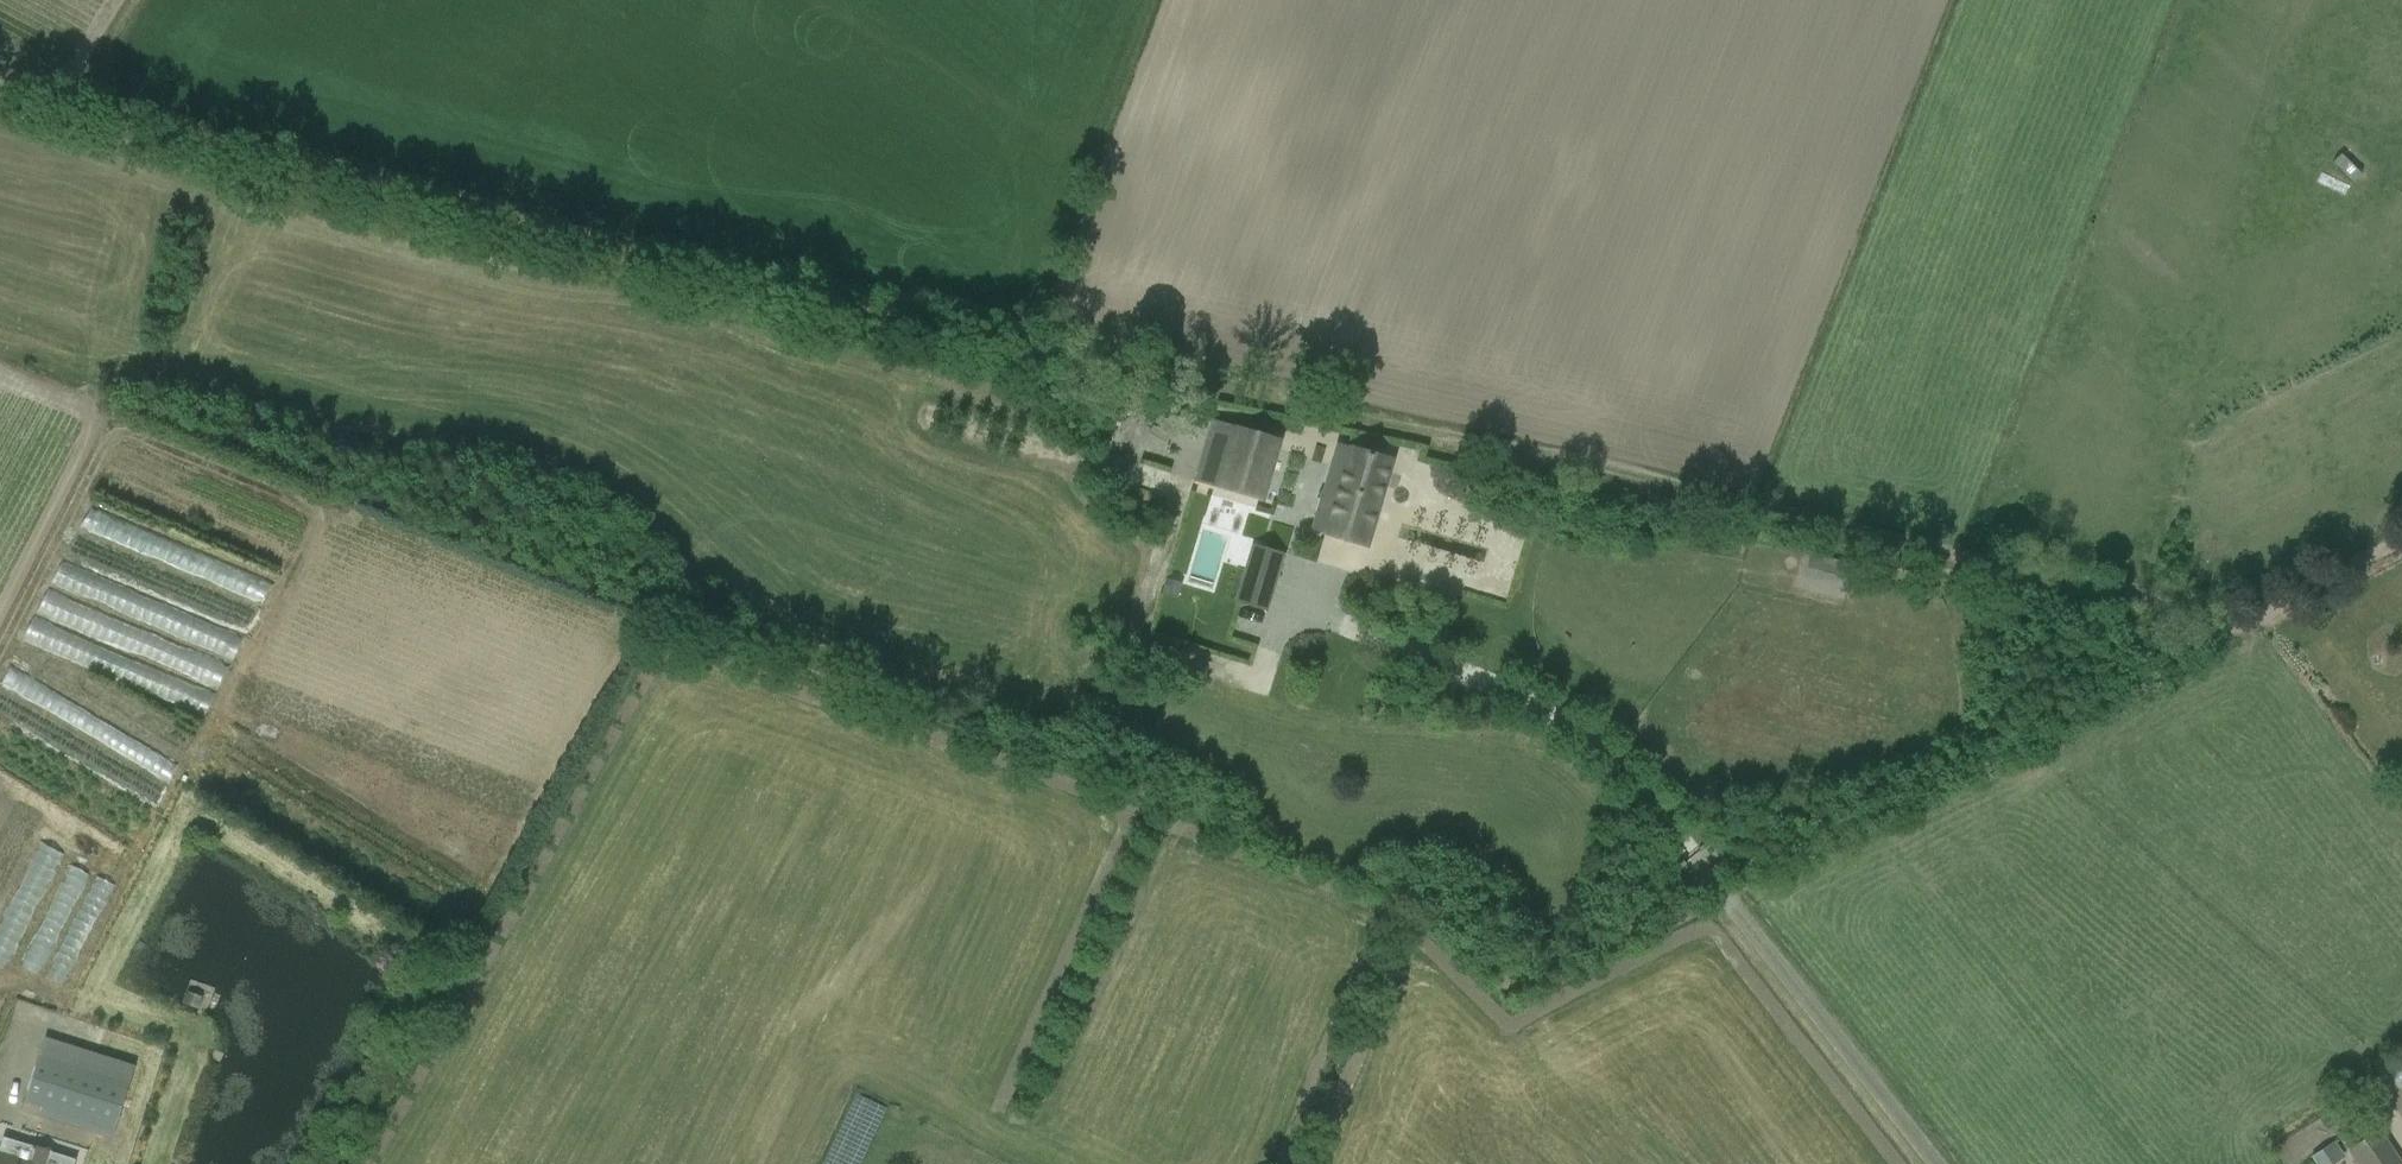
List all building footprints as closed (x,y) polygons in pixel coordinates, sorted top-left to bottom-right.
[(1260,497),(1270,462),(1277,439),(1213,421),(1207,444),(1197,478),(1260,497)] [(1318,511),(1313,527),(1365,543),(1383,484),(1389,461),(1339,446),(1332,469),(1344,473),(1331,515),(1318,511)] [(104,508),(96,531),(283,604),(292,581),(104,508)] [(1223,572),(1235,533),(1218,528),(1206,567),(1223,572)] [(91,536),(82,559),(267,628),(276,605),(91,536)] [(1804,577),(1847,587),(1852,564),(1809,554),(1804,577)] [(75,564),(66,588),(254,656),(263,632),(75,564)] [(1244,567),(1235,602),(1269,611),(1279,576),(1244,567)] [(1167,579),(1163,592),(1178,597),(1182,583),(1167,579)] [(58,591),(39,645),(226,713),(235,688),(237,689),(247,661),(58,591)] [(0,956),(0,963),(26,974),(29,966),(55,976),(68,942),(74,944),(103,871),(76,860),(80,850),(48,837),(0,956)] [(62,978),(86,987),(127,882),(103,873),(62,978)] [(186,993),(183,1003),(198,1009),(202,999),(186,993)] [(116,1129),(123,1106),(136,1064),(46,1036),(32,1078),(25,1100),(116,1129)] [(2377,1128),(2348,1149),(2357,1163),(2400,1163),(2377,1128)] [(76,1159),(4,1136),(0,1149),(0,1163),(75,1163),(76,1159)] [(2341,1159),(2332,1143),(2311,1157),(2315,1163),(2332,1163),(2341,1159)]
